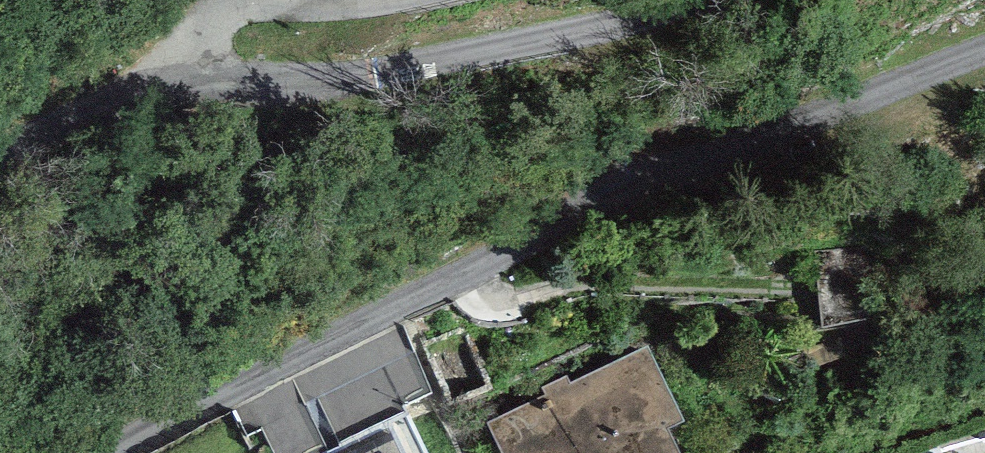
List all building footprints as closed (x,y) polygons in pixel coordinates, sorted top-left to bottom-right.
[(488,423),(502,452),(679,452),(668,428),(683,421),(649,348),(572,385),(567,375),(541,387),(545,396),(488,423)] [(323,452),(429,452),(407,411),(323,452)]
